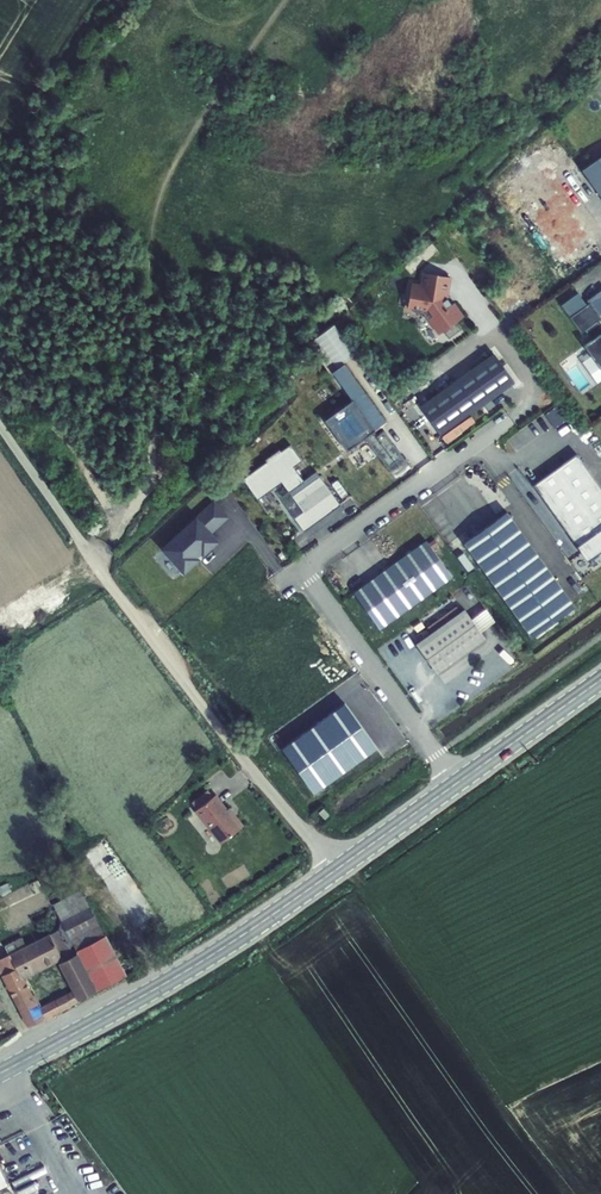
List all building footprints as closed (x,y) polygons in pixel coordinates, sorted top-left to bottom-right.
[(600,197),(600,156),(582,170),(600,197)] [(451,304),(447,297),(450,277),(423,273),(421,286),(411,284),(408,308),(411,308),(413,312),(420,313),(424,310),(427,311),(432,318),(429,320),(439,334),(443,331),(448,338),(461,329),(456,322),(463,317),(453,303),(451,304)] [(599,315),(600,314),(600,290),(587,300),(589,303),(590,302),(599,315)] [(600,369),(600,330),(596,322),(600,318),(599,315),(590,302),(589,303),(586,305),(578,293),(561,305),(581,333),(586,329),(593,339),(584,346),(600,369)] [(493,354),(420,407),(441,436),(514,383),(493,354)] [(376,431),(386,423),(343,364),(332,373),(353,402),(326,422),(347,452),(366,438),(376,431)] [(560,405),(551,412),(560,425),(569,418),(560,405)] [(366,438),(368,442),(379,435),(376,431),(366,438)] [(379,435),(368,442),(390,472),(405,462),(383,431),(379,435)] [(282,484),(289,494),(304,483),(294,468),(302,462),(290,446),(281,453),(279,451),(265,462),(267,464),(243,481),(258,502),(282,484)] [(533,485),(588,561),(600,552),(600,488),(577,454),(533,485)] [(320,477),(292,498),(303,513),(294,520),(304,533),(341,506),(320,477)] [(214,499),(162,548),(183,573),(220,539),(214,533),(230,517),(214,499)] [(507,512),(465,543),(533,637),(575,606),(507,512)] [(453,577),(427,541),(355,593),(381,629),(453,577)] [(466,609),(417,644),(438,673),(487,638),(466,609)] [(345,703),(281,748),(312,793),(376,747),(345,703)] [(181,805),(186,812),(202,799),(196,792),(181,805)] [(223,820),(204,797),(184,814),(211,846),(233,828),(225,818),(223,820)] [(318,812),(324,819),(329,815),(323,808),(318,812)] [(75,910),(50,923),(65,949),(89,935),(75,910)] [(47,957),(45,958),(47,962),(66,951),(65,949),(50,923),(33,933),(47,957)] [(47,1010),(42,1001),(27,1009),(9,977),(45,958),(47,957),(33,933),(0,951),(0,961),(3,966),(0,968),(0,996),(16,1026),(17,1027),(47,1010)] [(65,949),(66,951),(87,989),(111,975),(89,935),(65,949)] [(63,990),(52,995),(58,1005),(70,998),(87,989),(66,951),(47,962),(63,990)] [(52,995),(42,1001),(47,1010),(58,1005),(52,995)]
